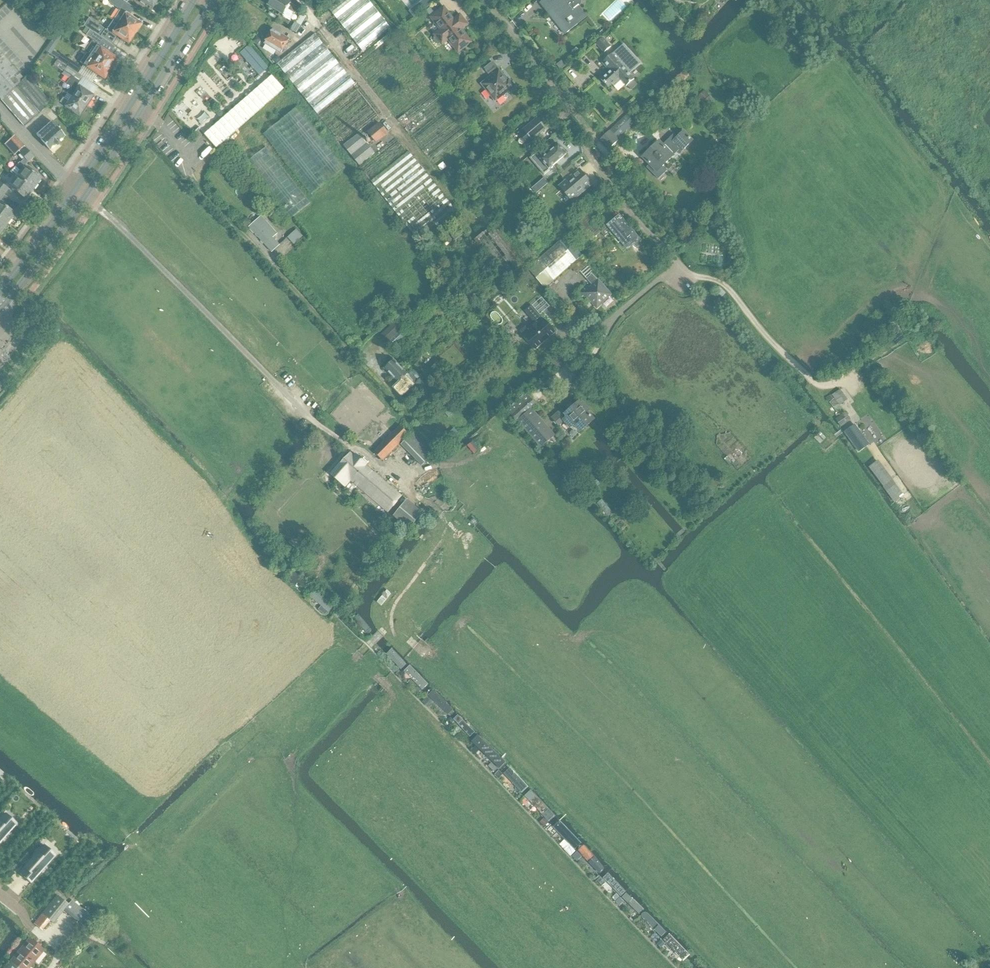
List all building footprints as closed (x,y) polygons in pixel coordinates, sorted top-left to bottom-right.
[(121,0),(105,0),(118,9),(117,10),(119,11),(116,15),(113,21),(134,34),(140,25),(128,17),(134,9),(126,3),(121,0)] [(157,0),(138,0),(151,9),(157,0)] [(283,14),(282,16),(287,19),(292,12),(295,14),(298,8),(285,0),(284,0),(270,0),(268,2),(270,3),(268,5),(283,14)] [(317,3),(323,10),(329,6),(324,0),(321,0),(317,3)] [(367,0),(341,0),(329,10),(361,51),(390,28),(367,0)] [(436,0),(423,0),(420,3),(426,9),(436,0)] [(539,4),(564,36),(586,18),(585,17),(577,7),(579,6),(581,5),(581,3),(581,1),(581,0),(543,0),(539,4)] [(460,30),(467,25),(459,16),(453,21),(443,8),(431,18),(440,31),(434,35),(436,37),(434,39),(434,41),(436,44),(438,44),(440,43),(442,45),(448,40),(458,53),(470,43),(460,30)] [(297,33),(306,17),(300,14),(295,23),(296,24),(292,30),(297,33)] [(134,34),(113,21),(106,31),(88,19),(83,26),(89,30),(103,39),(110,44),(116,36),(127,44),(134,34)] [(89,30),(83,38),(89,42),(97,48),(103,39),(89,30)] [(267,39),(265,43),(278,51),(282,53),(284,49),(290,40),(273,30),(271,34),(269,34),(267,38),(267,39)] [(315,35),(276,64),(317,114),(355,84),(315,35)] [(603,38),(595,44),(604,53),(611,47),(603,38)] [(89,42),(83,52),(85,54),(89,56),(109,70),(116,61),(100,49),(97,48),(89,42)] [(626,87),(627,86),(631,91),(637,85),(633,81),(634,80),(629,75),(641,64),(623,44),(602,63),(610,72),(601,80),(608,88),(618,78),(626,87)] [(48,46),(44,51),(49,55),(52,51),(53,49),(48,46)] [(52,51),(49,55),(57,59),(59,56),(52,51)] [(20,70),(17,73),(7,61),(10,59),(6,54),(3,56),(0,53),(0,99),(24,127),(50,105),(20,70)] [(66,67),(77,74),(81,68),(60,54),(59,56),(57,59),(56,60),(57,60),(66,67)] [(109,70),(89,56),(85,54),(79,63),(87,68),(103,79),(109,70)] [(57,60),(54,66),(63,72),(66,67),(57,60)] [(561,61),(556,65),(560,71),(565,67),(561,61)] [(493,63),(484,69),(489,75),(490,77),(481,84),(495,102),(514,86),(509,79),(507,81),(493,63)] [(63,72),(61,75),(68,80),(66,83),(71,87),(66,94),(86,107),(92,97),(79,88),(85,79),(77,74),(66,67),(63,72)] [(275,80),(227,122),(224,118),(203,135),(215,149),(283,89),(275,80)] [(86,107),(66,94),(63,99),(62,98),(59,103),(55,100),(52,105),(60,111),(63,106),(65,107),(65,108),(79,117),(86,107)] [(297,108),(263,134),(311,195),(345,168),(297,108)] [(521,130),(518,133),(528,144),(545,130),(534,117),(520,128),(521,130)] [(36,136),(49,151),(64,138),(51,122),(36,136)] [(609,131),(599,140),(608,150),(618,141),(616,139),(626,129),(619,122),(609,132),(609,131)] [(379,124),(368,133),(376,143),(387,134),(379,124)] [(659,140),(641,158),(648,166),(646,168),(658,180),(667,171),(663,167),(675,156),(674,155),(677,152),(679,155),(694,141),(683,130),(676,138),(673,135),(663,144),(659,140)] [(358,134),(343,146),(358,166),(374,153),(358,134)] [(14,136),(9,141),(11,144),(19,152),(24,148),(14,136)] [(408,152),(406,153),(395,139),(359,168),(371,182),(419,242),(456,212),(408,152)] [(714,139),(710,142),(716,148),(719,145),(714,139)] [(529,156),(527,158),(531,162),(544,177),(552,169),(568,155),(566,153),(567,152),(563,148),(562,148),(558,144),(543,157),(536,149),(534,152),(530,156),(529,156)] [(24,148),(19,152),(18,153),(27,163),(33,158),(24,148)] [(265,148),(244,165),(289,221),(291,219),(310,204),(265,148)] [(16,178),(31,189),(38,180),(23,169),(25,167),(19,163),(9,172),(16,178)] [(564,183),(559,188),(571,201),(591,184),(579,171),(570,178),(567,175),(561,180),(564,183)] [(31,189),(16,178),(9,188),(23,199),(31,189)] [(6,225),(13,215),(0,205),(0,221),(6,225)] [(584,213),(574,221),(590,241),(600,233),(584,213)] [(602,231),(600,233),(604,237),(606,236),(609,233),(618,244),(621,241),(628,250),(639,240),(619,217),(602,231)] [(257,221),(249,228),(272,253),(280,246),(273,238),(277,234),(265,221),(260,225),(257,221)] [(559,241),(527,269),(544,289),(576,261),(559,241)] [(587,285),(578,293),(584,300),(588,296),(593,301),(591,302),(597,309),(603,303),(602,302),(610,294),(592,275),(587,279),(594,286),(591,289),(587,285)] [(544,321),(544,320),(531,306),(524,312),(532,321),(526,326),(520,332),(524,336),(523,337),(535,350),(556,332),(545,320),(544,321)] [(395,323),(379,336),(386,344),(391,349),(405,336),(401,331),(402,331),(395,323)] [(386,365),(383,369),(397,383),(392,388),(401,398),(406,394),(413,402),(418,397),(415,394),(419,390),(418,390),(428,380),(425,382),(421,378),(415,371),(409,376),(393,359),(390,362),(389,362),(386,365)] [(554,435),(530,408),(535,403),(527,393),(508,410),(516,420),(518,422),(519,421),(541,447),(554,435)] [(840,415),(835,419),(840,425),(850,419),(845,412),(844,412),(839,405),(845,400),(840,394),(835,398),(832,395),(827,400),(840,415)] [(594,420),(587,412),(589,411),(583,403),(581,405),(579,402),(565,414),(561,410),(552,418),(559,425),(564,420),(570,427),(574,424),(580,432),(594,420)] [(456,404),(444,413),(448,417),(459,408),(456,404)] [(855,425),(844,433),(858,453),(869,445),(855,425)] [(400,426),(373,452),(382,462),(409,435),(400,426)] [(454,428),(441,440),(446,445),(459,433),(454,428)] [(434,455),(413,433),(400,445),(421,467),(434,455)] [(820,433),(814,438),(819,444),(825,439),(820,433)] [(330,475),(344,488),(350,481),(387,513),(401,497),(365,466),(366,464),(355,454),(354,456),(349,452),(330,475)] [(421,515),(406,502),(393,517),(404,527),(408,530),(418,518),(421,515)] [(294,554),(298,549),(294,546),(290,551),(294,554)] [(287,567),(283,572),(304,589),(308,584),(287,567)] [(334,609),(313,591),(309,596),(330,614),(334,609)] [(374,630),(354,611),(350,615),(370,634),(374,630)] [(382,638),(376,644),(402,670),(408,664),(382,638)] [(410,666),(404,671),(423,691),(429,686),(410,666)] [(413,693),(417,697),(422,692),(418,688),(413,693)] [(432,688),(427,693),(449,716),(454,711),(432,688)] [(456,715),(451,719),(467,736),(472,731),(456,715)] [(479,735),(472,742),(500,769),(507,762),(479,735)] [(507,765),(501,771),(522,793),(528,787),(507,765)] [(530,790),(524,796),(549,821),(555,816),(530,790)] [(0,819),(0,842),(17,823),(6,813),(0,819)] [(560,820),(553,826),(575,850),(582,844),(560,820)] [(45,845),(19,873),(31,884),(56,855),(45,845)] [(583,846),(578,851),(600,874),(605,869),(583,846)] [(607,873),(602,877),(621,897),(626,892),(607,873)] [(626,893),(622,897),(639,914),(643,910),(626,893)] [(43,915),(35,924),(42,930),(50,921),(53,923),(65,909),(84,926),(92,918),(72,901),(68,905),(57,896),(42,914),(43,915)] [(646,912),(641,916),(662,938),(667,934),(646,912)] [(670,935),(664,940),(683,960),(689,955),(670,935)] [(5,967),(29,967),(43,951),(29,939),(5,967)]
